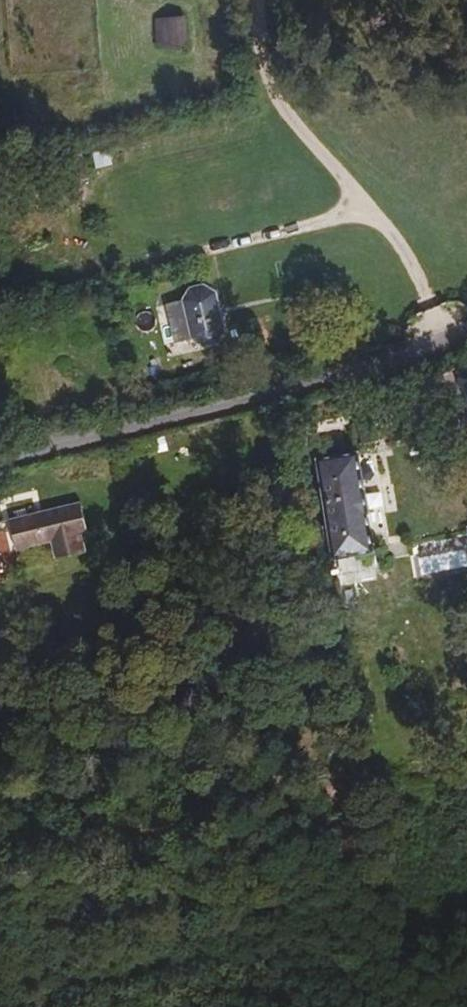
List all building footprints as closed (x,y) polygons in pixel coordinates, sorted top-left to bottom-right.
[(178,44),(174,10),(144,10),(151,42),(178,44)] [(111,148),(94,152),(97,167),(114,163),(111,148)] [(223,342),(207,283),(176,291),(190,350),(223,342)] [(358,452),(318,458),(328,523),(323,524),(325,539),(330,539),(333,557),(337,556),(369,550),(372,549),(358,452)] [(79,501),(8,518),(15,546),(21,545),(24,560),(58,552),(55,539),(86,532),(79,501)] [(419,580),(466,570),(466,533),(412,545),(419,580)] [(369,550),(337,556),(340,573),(372,569),(369,550)]
